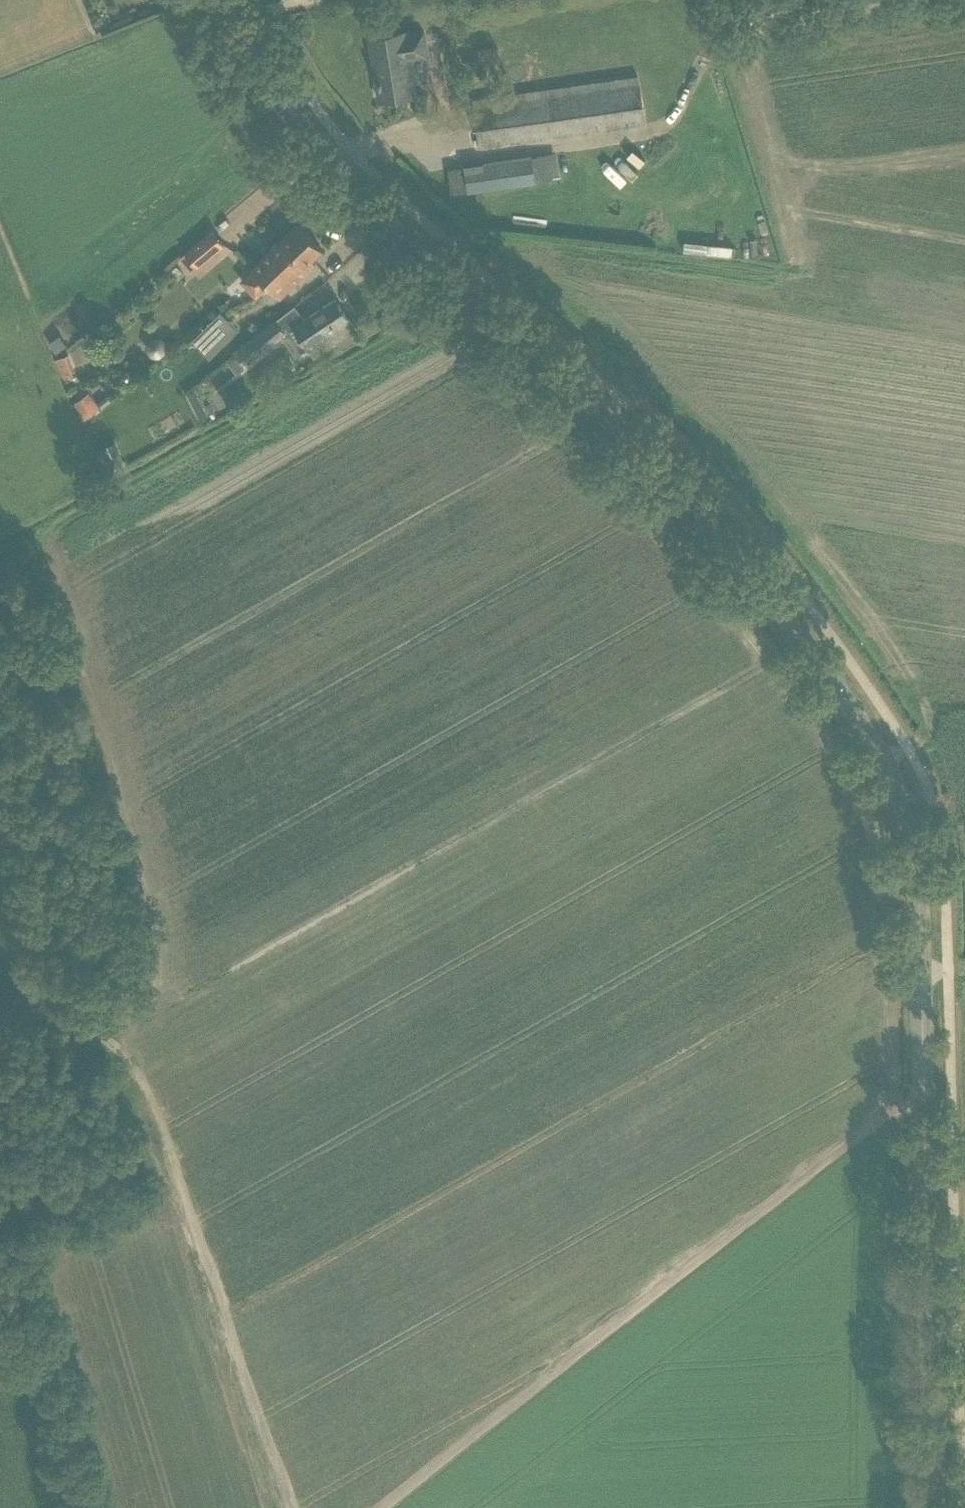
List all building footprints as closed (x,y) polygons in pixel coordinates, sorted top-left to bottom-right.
[(378,80),(379,86),(381,86),(383,99),(415,94),(407,47),(426,44),(424,31),(405,34),(405,32),(369,38),(373,61),(377,60),(380,80),(378,80)] [(480,148),(645,124),(638,76),(473,100),(480,148)] [(449,170),(452,194),(551,181),(548,157),(449,170)] [(614,164),(603,170),(617,194),(627,188),(614,164)] [(240,281),(255,298),(268,286),(279,298),(315,263),(312,260),(322,250),(297,224),(251,268),(252,269),(240,281)] [(178,258),(190,272),(223,245),(210,231),(178,258)] [(294,327),(314,357),(355,329),(335,299),(294,327)] [(220,311),(192,339),(209,356),(237,328),(220,311)] [(233,352),(244,365),(285,333),(275,320),(233,352)] [(147,340),(146,349),(150,355),(159,357),(165,352),(167,343),(162,337),(154,335),(147,340)] [(68,353),(55,358),(65,382),(77,377),(68,353)] [(194,391),(186,395),(199,421),(207,416),(194,391)] [(78,416),(82,421),(100,408),(89,392),(74,403),(81,413),(78,416)] [(96,450),(104,470),(124,462),(115,441),(96,450)]
